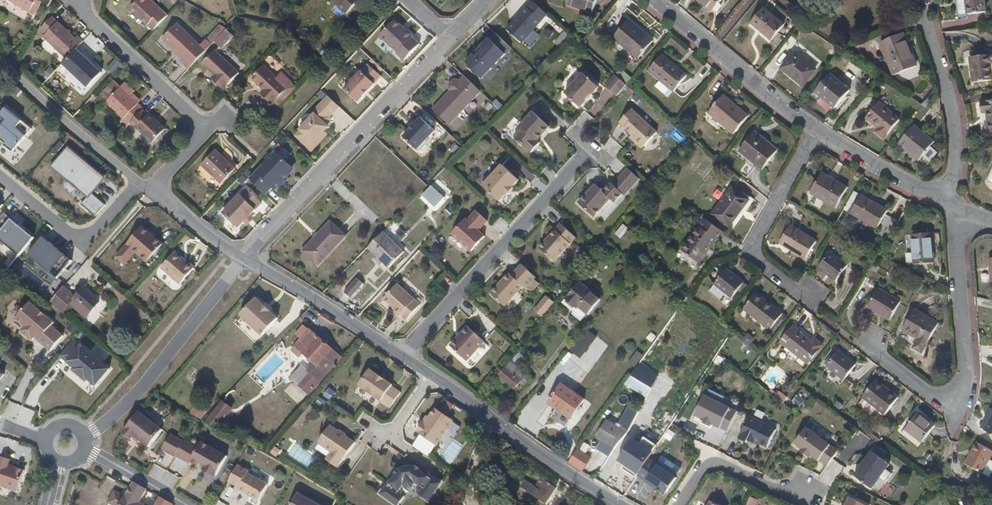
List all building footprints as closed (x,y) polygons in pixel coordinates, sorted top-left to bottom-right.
[(30,13),(38,0),(7,0),(30,13)] [(154,28),(168,13),(163,9),(161,12),(153,4),(149,0),(147,0),(136,12),(154,28)] [(347,13),(359,0),(333,0),(347,13)] [(522,43),(548,15),(532,0),(506,28),(522,43)] [(567,4),(592,13),(597,0),(568,0),(567,4)] [(712,12),(722,0),(697,0),(712,12)] [(958,0),(959,16),(967,15),(966,0),(961,0),(958,0)] [(967,15),(986,13),(985,0),(966,0),(967,15)] [(156,2),(153,4),(161,12),(163,9),(156,2)] [(900,6),(891,9),(894,19),(903,16),(900,6)] [(764,8),(751,24),(771,41),(784,25),(764,8)] [(395,18),(379,35),(397,51),(396,52),(404,59),(419,43),(412,36),(413,35),(395,18)] [(76,48),(83,40),(77,35),(75,38),(56,20),(42,36),(66,59),(76,48)] [(629,20),(614,38),(638,58),(654,40),(629,20)] [(183,63),(189,68),(212,42),(207,37),(201,43),(178,21),(163,38),(186,59),(183,63)] [(511,48),(495,33),(490,39),(489,38),(481,47),(479,49),(479,51),(479,53),(476,57),(473,54),(465,63),(481,78),(511,48)] [(904,34),(880,43),(894,76),(917,66),(904,34)] [(66,59),(62,63),(88,87),(101,72),(76,48),(66,59)] [(220,76),(216,80),(224,88),(240,71),(217,49),(205,62),(215,71),(220,76)] [(795,53),(781,69),(803,86),(817,70),(795,53)] [(663,54),(649,71),(673,92),(688,75),(663,54)] [(970,58),(973,83),(991,81),(991,71),(991,66),(991,56),(970,58)] [(108,68),(115,74),(123,64),(116,59),(108,68)] [(269,92),(266,95),(275,103),(290,87),(266,64),(253,77),(264,87),(269,92)] [(368,64),(344,89),(358,102),(381,77),(368,64)] [(52,66),(45,74),(49,78),(56,71),(52,66)] [(211,76),(216,80),(220,76),(215,71),(211,76)] [(582,75),(564,95),(579,108),(586,100),(588,101),(592,97),(590,96),(597,88),(582,75)] [(614,75),(606,85),(610,89),(619,78),(614,75)] [(831,75),(816,92),(835,109),(850,91),(831,75)] [(448,124),(479,91),(464,76),(458,82),(457,81),(454,81),(449,87),(449,90),(450,91),(432,110),(448,124)] [(620,79),(610,90),(617,96),(627,85),(620,79)] [(142,111),(143,109),(129,96),(133,92),(124,83),(105,103),(128,125),(131,123),(140,113),(142,111)] [(636,105),(642,99),(635,93),(629,99),(636,105)] [(339,106),(329,95),(313,112),(315,113),(301,128),(302,129),(297,135),(309,147),(324,131),(329,126),(328,125),(329,123),(328,122),(329,117),(330,116),(339,106)] [(724,96),(709,113),(734,134),(749,116),(724,96)] [(987,113),(989,133),(991,133),(991,102),(981,103),(982,113),(987,113)] [(879,103),(867,118),(878,128),(875,132),(884,140),(900,120),(879,103)] [(623,122),(631,130),(635,132),(633,135),(641,142),(643,140),(644,141),(655,128),(629,104),(617,116),(624,121),(623,122)] [(7,106),(0,115),(6,120),(0,128),(0,133),(3,135),(1,137),(9,143),(7,144),(15,150),(27,135),(18,128),(24,120),(7,106)] [(148,116),(142,111),(140,113),(145,119),(148,116)] [(404,111),(398,116),(408,126),(413,120),(404,111)] [(539,135),(541,136),(549,128),(531,112),(518,126),(521,128),(512,138),(528,151),(529,150),(531,153),(540,144),(537,141),(535,140),(539,135)] [(140,113),(131,123),(152,142),(163,131),(148,116),(145,119),(140,113)] [(414,121),(416,123),(404,135),(417,149),(436,130),(421,115),(414,121)] [(915,126),(899,145),(918,161),(934,142),(915,126)] [(327,133),(324,131),(309,147),(312,149),(327,133)] [(740,152),(762,169),(778,150),(756,132),(740,152)] [(107,179),(70,148),(53,168),(90,199),(107,179)] [(273,154),(250,178),(265,193),(272,185),(275,188),(279,184),(278,182),(283,177),(285,178),(290,172),(289,164),(279,155),(273,154)] [(218,187),(208,178),(198,168),(183,184),(202,203),(203,202),(218,187)] [(483,187),(482,188),(498,203),(503,196),(505,197),(512,190),(511,188),(516,183),(500,168),(492,177),(487,177),(482,182),(483,187)] [(625,196),(640,179),(629,169),(614,186),(612,184),(604,193),(596,185),(579,204),(595,218),(611,200),(616,203),(623,195),(625,196)] [(208,208),(230,185),(214,171),(208,178),(218,187),(203,202),(208,208)] [(822,174),(810,194),(836,209),(848,188),(822,174)] [(431,187),(421,196),(433,208),(443,199),(431,187)] [(240,193),(222,212),(238,227),(262,202),(247,188),(241,194),(240,193)] [(733,188),(712,214),(729,227),(750,201),(733,188)] [(862,196),(851,214),(877,229),(888,211),(862,196)] [(483,237),(478,232),(475,230),(478,227),(481,229),(487,222),(475,212),(466,222),(464,220),(450,235),(469,252),(483,237)] [(725,232),(707,218),(682,250),(699,263),(718,239),(725,232)] [(12,219),(0,234),(0,239),(20,256),(35,238),(12,219)] [(330,221),(301,251),(317,267),(346,237),(330,221)] [(621,239),(629,229),(622,224),(615,233),(621,239)] [(544,245),(542,243),(537,249),(553,263),(574,240),(559,226),(547,239),(549,241),(544,245)] [(791,226),(780,244),(805,259),(817,242),(791,226)] [(143,227),(115,256),(123,264),(135,252),(146,262),(162,245),(143,227)] [(383,232),(367,247),(377,257),(375,259),(381,265),(383,263),(388,268),(403,252),(383,232)] [(932,233),(911,235),(915,265),(935,264),(932,233)] [(66,254),(45,236),(29,255),(51,273),(66,254)] [(193,267),(186,261),(184,264),(178,258),(172,252),(158,268),(177,285),(193,267)] [(830,253),(818,268),(835,281),(847,266),(830,253)] [(184,264),(186,261),(180,255),(178,258),(184,264)] [(526,288),(535,278),(522,266),(512,276),(509,274),(501,283),(503,284),(499,288),(497,287),(490,294),(504,306),(523,286),(526,288)] [(727,270),(715,285),(732,298),(744,283),(727,270)] [(357,279),(345,293),(350,298),(363,284),(357,279)] [(580,282),(565,300),(577,310),(579,308),(588,316),(601,300),(580,282)] [(394,312),(391,314),(397,319),(399,317),(405,322),(420,305),(397,284),(382,301),(388,307),(394,312)] [(63,285),(47,302),(63,315),(72,306),(84,317),(98,302),(81,286),(74,294),(63,285)] [(880,289),(869,308),(890,321),(902,302),(880,289)] [(757,293),(744,310),(770,331),(784,314),(757,293)] [(256,297),(239,314),(263,337),(279,319),(256,297)] [(11,315),(14,317),(13,319),(22,327),(18,332),(30,341),(32,337),(33,336),(37,339),(36,340),(49,351),(61,335),(49,325),(52,322),(27,302),(21,309),(18,307),(14,307),(11,311),(11,315)] [(916,310),(904,331),(918,340),(913,348),(922,353),(939,323),(916,310)] [(365,321),(373,326),(376,321),(376,320),(367,315),(365,321)] [(70,323),(66,329),(75,334),(79,327),(70,323)] [(793,326),(781,342),(808,364),(824,345),(815,338),(812,341),(793,326)] [(475,338),(477,336),(468,328),(461,335),(463,336),(457,341),(456,340),(450,347),(467,362),(483,345),(475,338)] [(314,339),(307,332),(293,347),(300,355),(314,339)] [(748,333),(743,342),(750,346),(756,337),(748,333)] [(485,343),(477,336),(475,338),(483,345),(485,343)] [(71,337),(57,355),(72,367),(70,369),(84,380),(86,378),(93,384),(107,367),(71,337)] [(314,339),(300,355),(313,367),(328,352),(314,339)] [(839,351),(827,367),(844,380),(856,365),(839,351)] [(722,370),(725,363),(717,358),(713,365),(722,370)] [(512,363),(501,376),(516,388),(527,375),(512,363)] [(388,405),(399,390),(391,385),(390,382),(368,367),(357,383),(388,405)] [(626,386),(649,395),(652,386),(629,378),(626,386)] [(877,381),(863,398),(886,415),(899,398),(877,381)] [(562,385),(549,404),(571,419),(584,399),(562,385)] [(799,407),(804,399),(798,395),(792,402),(799,407)] [(728,432),(738,412),(706,396),(695,415),(703,419),(703,420),(713,426),(714,424),(728,432)] [(222,401),(208,420),(213,424),(227,405),(222,401)] [(220,428),(234,408),(229,404),(214,424),(220,428)] [(648,405),(633,431),(648,440),(664,413),(648,405)] [(452,418),(433,406),(423,421),(421,420),(415,428),(417,429),(416,430),(434,443),(452,418)] [(194,407),(191,413),(202,419),(205,413),(194,407)] [(138,410),(121,432),(122,433),(130,439),(132,437),(133,434),(140,439),(148,446),(162,428),(138,410)] [(740,412),(735,423),(744,428),(749,417),(740,412)] [(935,426),(919,413),(906,430),(923,443),(935,426)] [(768,448),(777,430),(750,417),(739,439),(748,443),(749,441),(754,444),(756,441),(768,448)] [(607,421),(597,437),(612,446),(622,430),(607,421)] [(662,441),(671,425),(665,422),(657,439),(662,441)] [(354,441),(329,423),(316,440),(330,450),(324,458),(335,465),(340,458),(342,457),(354,441)] [(842,450),(810,427),(797,444),(821,461),(822,460),(830,466),(842,450)] [(176,455),(184,441),(170,433),(161,449),(175,456),(176,455)] [(184,441),(176,455),(190,463),(191,461),(199,466),(201,464),(205,466),(203,470),(216,477),(217,475),(217,476),(228,456),(202,442),(198,448),(184,440),(184,441)] [(513,446),(507,442),(499,453),(506,457),(513,446)] [(976,443),(965,464),(983,473),(990,460),(991,457),(991,452),(976,443)] [(577,448),(568,463),(583,472),(592,457),(577,448)] [(620,455),(612,467),(633,479),(643,462),(630,453),(626,458),(620,455)] [(891,466),(874,453),(856,476),(873,489),(891,466)] [(2,457),(0,463),(9,465),(11,460),(2,457)] [(649,460),(638,477),(662,493),(666,492),(675,478),(649,460)] [(983,473),(990,477),(991,473),(991,462),(990,460),(983,473)] [(0,462),(0,486),(17,492),(24,471),(9,465),(0,463),(0,462)] [(427,470),(424,467),(421,468),(413,463),(406,466),(402,467),(396,465),(379,491),(396,503),(403,494),(397,490),(402,482),(404,483),(409,484),(411,484),(414,480),(422,485),(417,492),(426,498),(439,480),(428,473),(427,470)] [(245,471),(236,488),(256,499),(265,483),(245,471)] [(524,480),(520,487),(546,504),(557,488),(541,478),(535,486),(524,480)] [(118,504),(144,504),(138,502),(146,489),(133,482),(126,495),(124,494),(118,504)] [(295,492),(287,504),(319,504),(295,492)] [(746,504),(756,504),(759,500),(750,496),(746,504)] [(172,504),(159,497),(154,504),(171,504),(172,504)]
